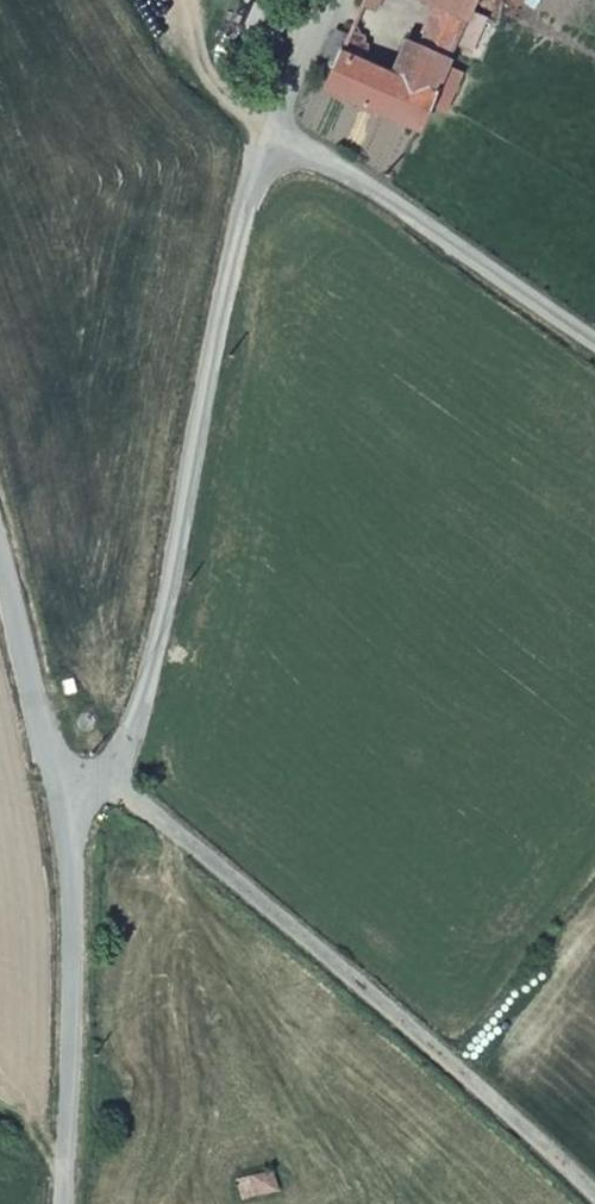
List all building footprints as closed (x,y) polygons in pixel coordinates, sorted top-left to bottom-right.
[(430,5),(398,80),(361,65),(367,49),(360,36),(348,33),(347,38),(336,33),(326,59),(335,63),(323,90),(422,131),(431,108),(448,114),(464,76),(448,71),(458,47),(473,54),(489,19),(473,13),(478,0),(417,0),(430,5)] [(254,6),(245,25),(274,38),(281,18),(254,6)] [(274,1172),(254,1176),(257,1194),(277,1190),(274,1172)] [(241,1197),(257,1194),(254,1176),(236,1180),(241,1197)]
